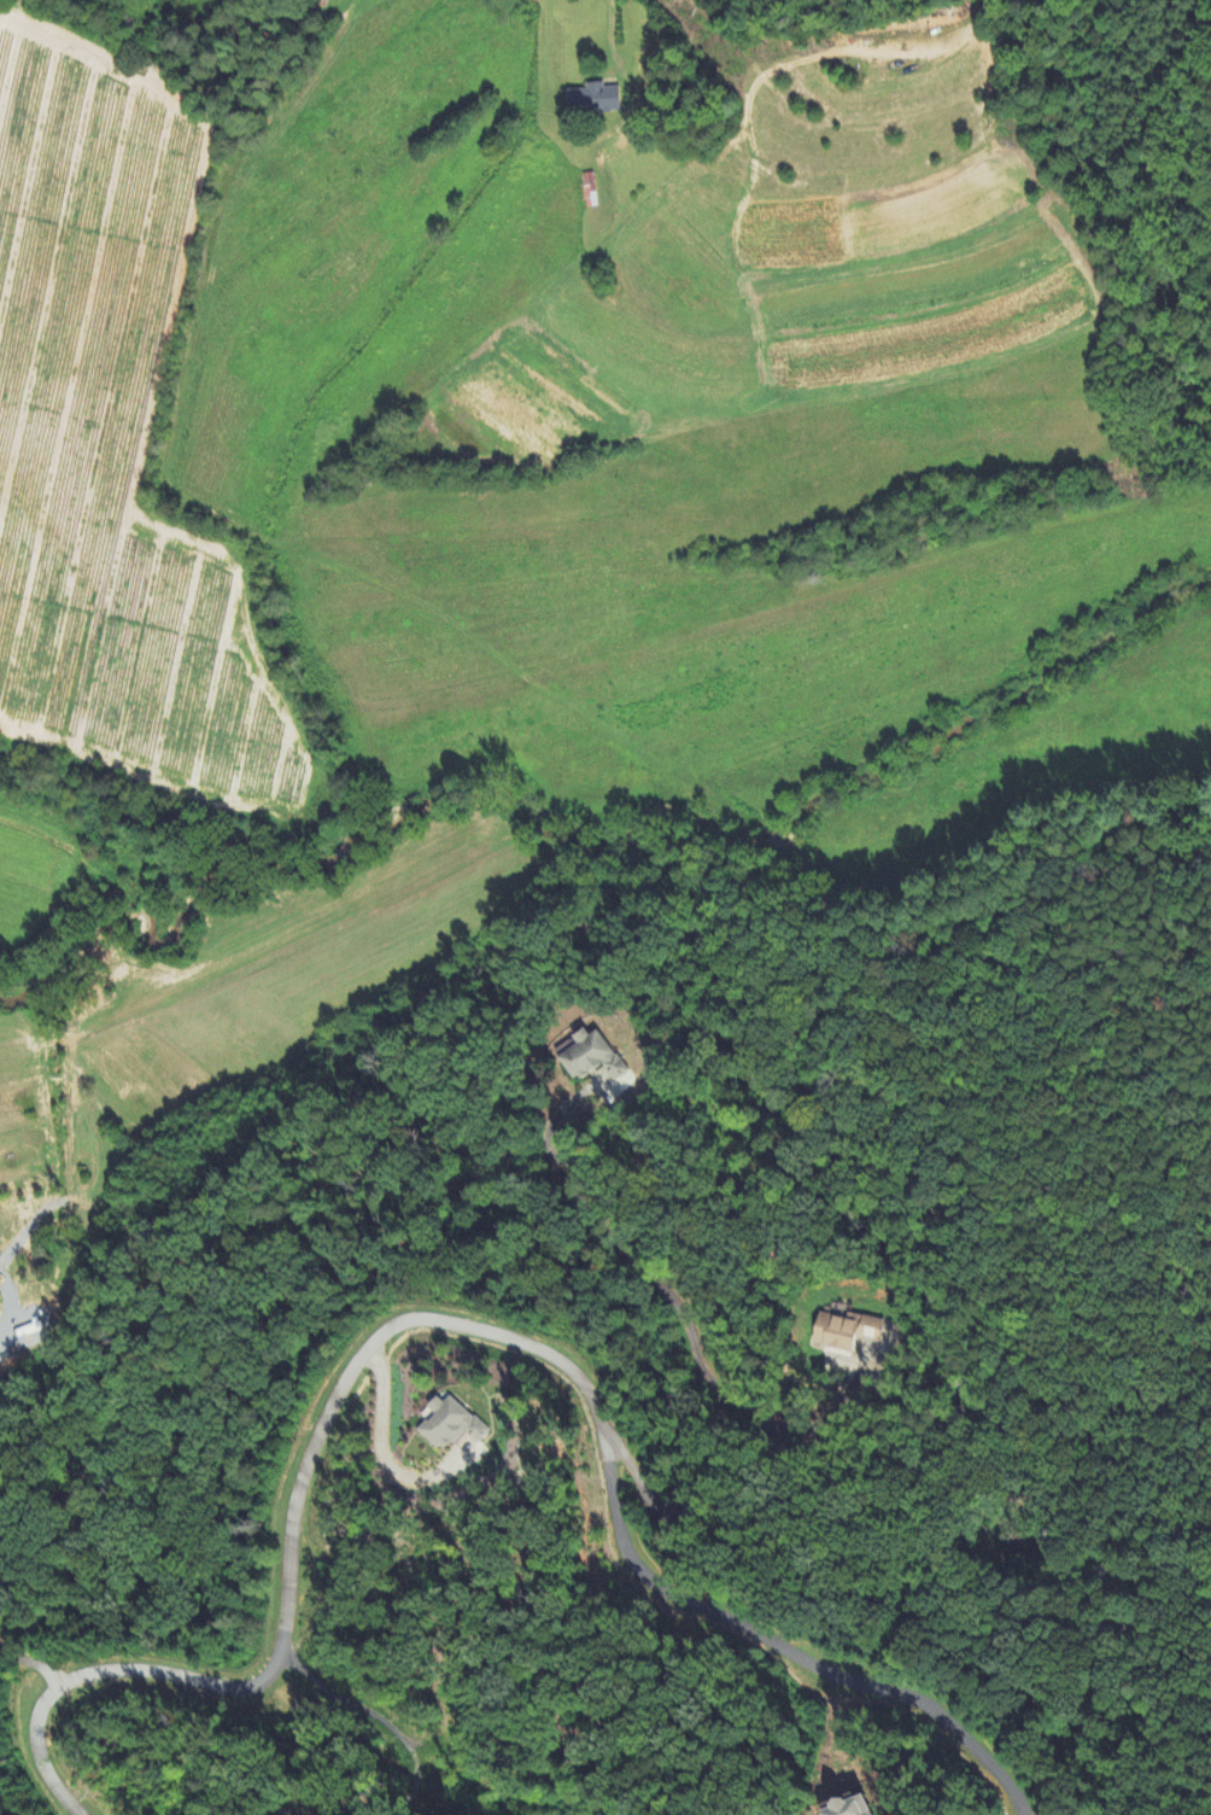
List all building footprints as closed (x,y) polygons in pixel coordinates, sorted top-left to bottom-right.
[(564,117),(617,115),(616,88),(602,88),(602,84),(583,84),(583,91),(563,92),(564,117)] [(611,1084),(625,1075),(598,1030),(587,1037),(582,1030),(570,1038),(574,1045),(563,1051),(563,1053),(556,1057),(572,1084),(601,1067),(611,1084)] [(846,1315),(845,1321),(815,1315),(809,1347),(850,1354),(853,1339),(889,1345),(893,1323),(846,1315)] [(462,1432),(476,1446),(487,1434),(449,1397),(441,1405),(434,1398),(424,1408),(432,1415),(415,1432),(440,1456),(462,1432)] [(858,1794),(816,1814),(817,1814),(867,1814),(858,1794)]
